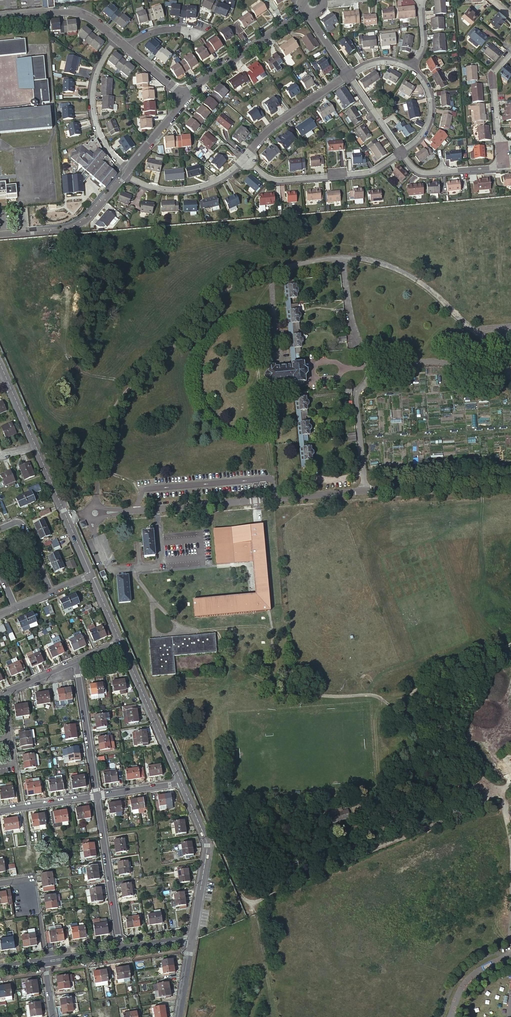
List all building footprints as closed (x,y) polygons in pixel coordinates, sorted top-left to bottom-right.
[(214,12),(218,3),(214,2),(214,1),(211,0),(205,0),(202,6),(202,7),(207,9),(214,12)] [(433,15),(446,14),(445,0),(434,0),(435,11),(433,11),(433,15)] [(218,3),(214,12),(220,15),(220,16),(225,18),(229,8),(221,4),(221,5),(218,3)] [(261,3),(251,10),(256,17),(266,10),(261,3)] [(108,16),(113,21),(120,13),(117,11),(110,5),(103,13),(107,17),(108,16)] [(175,17),(183,17),(183,8),(180,7),(171,6),(170,17),(175,17)] [(397,8),(398,19),(415,18),(414,6),(397,8)] [(152,10),(149,11),(151,21),(159,18),(159,19),(164,17),(161,7),(152,10)] [(151,21),(149,11),(145,12),(144,12),(143,8),(136,10),(137,15),(136,15),(139,24),(139,25),(144,23),(151,21)] [(183,8),(183,17),(190,18),(195,19),(195,16),(196,8),(187,8),(183,8)] [(474,12),(469,8),(462,15),(471,23),(478,15),(474,12)] [(359,22),(358,10),(354,11),(354,12),(343,13),(344,25),(355,24),(355,22),(359,22)] [(393,10),(387,10),(381,11),(382,21),(394,20),(393,10)] [(498,27),(506,17),(499,11),(491,21),(498,27)] [(120,13),(113,21),(119,26),(123,30),(130,21),(123,16),(122,16),(121,14),(120,13)] [(254,22),(248,13),(238,20),(244,28),(254,22)] [(331,14),(320,21),(326,30),(332,26),(337,22),(336,20),(333,16),(331,14)] [(376,15),(363,16),(363,26),(376,25),(376,15)] [(430,19),(431,23),(432,23),(432,27),(433,31),(444,30),(443,18),(430,19)] [(64,33),(63,23),(60,23),(60,20),(56,21),(50,21),(51,32),(60,31),(60,33),(64,33)] [(71,22),(63,23),(64,33),(68,32),(77,32),(76,21),(71,22)] [(89,30),(85,27),(78,36),(85,41),(88,43),(94,36),(89,31),(89,30)] [(227,27),(220,33),(225,41),(233,36),(227,27)] [(469,38),(481,47),(488,38),(485,35),(484,37),(481,35),(476,30),(474,28),(470,33),(472,35),(469,38)] [(318,47),(313,40),(310,34),(301,40),(309,53),(318,47)] [(381,46),(389,45),(396,45),(395,34),(380,35),(381,46)] [(412,37),(404,35),(403,40),(402,48),(403,48),(402,52),(408,53),(409,49),(410,49),(412,37)] [(444,35),(433,35),(433,39),(432,39),(433,53),(445,52),(444,35)] [(94,36),(88,43),(91,45),(91,46),(98,52),(104,43),(100,40),(94,36)] [(362,36),(358,37),(359,44),(362,44),(362,48),(376,46),(375,36),(362,38),(362,36)] [(0,42),(0,57),(26,54),(25,39),(21,40),(21,39),(19,38),(16,38),(14,38),(15,40),(0,42)] [(160,51),(162,49),(159,46),(162,43),(156,38),(152,40),(150,42),(146,47),(145,48),(149,52),(150,51),(155,56),(157,55),(160,51)] [(209,44),(206,46),(211,54),(217,49),(218,50),(222,47),(216,38),(209,43),(209,44)] [(347,38),(339,43),(342,47),(343,46),(345,49),(348,54),(355,49),(347,38)] [(298,47),(293,39),(279,48),(285,57),(288,55),(298,47)] [(483,53),(495,63),(502,55),(495,49),(490,45),(483,53)] [(211,54),(206,46),(203,48),(202,47),(195,52),(201,61),(205,58),(211,54)] [(171,57),(162,49),(160,51),(157,55),(155,56),(161,61),(161,62),(165,65),(171,57)] [(115,67),(118,69),(124,61),(118,57),(119,56),(115,53),(108,61),(115,67)] [(272,57),(265,62),(270,71),(278,66),(279,67),(283,64),(276,53),(272,56),(272,57)] [(76,67),(78,58),(67,55),(63,72),(73,75),(74,71),(75,71),(76,67)] [(183,61),(181,63),(183,66),(186,71),(192,67),(193,67),(197,64),(191,55),(183,60),(183,61)] [(285,57),(282,59),(288,68),(294,64),(288,55),(285,57)] [(53,129),(51,108),(44,108),(43,104),(50,103),(49,81),(47,81),(45,57),(18,60),(20,83),(32,82),(33,101),(32,102),(31,102),(31,103),(30,104),(30,105),(31,106),(31,107),(32,107),(33,107),(34,109),(0,112),(0,133),(53,129)] [(434,72),(435,75),(441,72),(439,69),(441,68),(436,57),(428,62),(433,72),(434,72)] [(314,62),(311,64),(318,74),(321,72),(322,74),(331,68),(325,60),(317,65),(314,62)] [(124,61),(118,69),(121,71),(121,72),(127,77),(134,69),(130,66),(124,61)] [(247,68),(249,70),(258,64),(257,62),(247,68)] [(183,66),(181,63),(178,65),(177,65),(170,70),(176,78),(180,76),(180,75),(186,71),(183,66)] [(258,64),(249,70),(250,71),(246,74),(253,84),(256,81),(255,79),(264,72),(258,64)] [(498,73),(502,76),(508,81),(510,77),(510,71),(505,65),(498,73)] [(476,67),(466,67),(467,82),(477,81),(476,67)] [(388,70),(383,79),(386,80),(387,79),(395,84),(400,76),(392,71),(392,72),(388,70)] [(375,71),(359,82),(364,89),(380,79),(375,71)] [(435,75),(434,76),(439,86),(441,85),(442,89),(448,86),(446,82),(447,82),(442,72),(441,72),(435,75)] [(248,81),(243,73),(240,75),(239,74),(228,82),(234,90),(244,82),(245,83),(248,81)] [(311,74),(300,81),(306,90),(314,84),(313,82),(316,80),(311,74)] [(137,85),(137,89),(143,88),(147,88),(147,80),(147,75),(144,75),(137,76),(136,76),(137,85)] [(102,79),(101,96),(103,97),(111,97),(113,80),(102,79)] [(68,80),(64,80),(63,80),(63,92),(73,93),(74,80),(68,80)] [(415,88),(404,81),(398,91),(409,98),(415,88)] [(294,84),(285,90),(290,98),(300,92),(294,84)] [(481,84),(471,85),(472,103),(482,102),(481,84)] [(216,90),(212,95),(213,97),(217,101),(219,102),(222,99),(228,92),(220,85),(216,89),(216,90)] [(153,96),(152,88),(147,88),(143,88),(143,101),(144,101),(148,101),(148,103),(153,102),(153,101),(154,101),(153,96)] [(344,110),(355,103),(344,88),(335,94),(343,105),(341,106),(344,110)] [(448,91),(441,92),(441,96),(442,108),(449,107),(449,96),(448,96),(448,95),(448,92),(448,91)] [(213,97),(212,95),(207,101),(206,101),(203,105),(209,110),(208,111),(210,113),(211,112),(214,114),(216,111),(216,110),(214,108),(217,105),(219,102),(217,101),(213,97)] [(111,97),(103,97),(102,110),(113,111),(113,106),(114,97),(111,97)] [(263,104),(264,105),(268,111),(271,115),(276,112),(274,109),(279,106),(279,105),(277,102),(273,97),(263,104)] [(415,105),(414,101),(406,103),(410,120),(419,118),(416,105),(415,105)] [(154,103),(144,104),(144,113),(145,113),(145,117),(150,116),(155,116),(154,108),(154,103)] [(322,119),(334,111),(329,103),(326,105),(325,104),(316,111),(322,119)] [(482,104),(469,105),(470,110),(474,109),(474,122),(476,122),(484,121),(485,121),(484,115),(484,108),(482,109),(482,104)] [(506,121),(510,121),(510,105),(504,105),(504,110),(505,113),(505,117),(502,117),(502,121),(506,121)] [(209,114),(201,107),(198,111),(194,117),(201,124),(203,121),(204,121),(209,114)] [(70,108),(63,109),(64,120),(74,119),(73,108),(70,108)] [(253,123),(257,120),(260,118),(261,119),(264,117),(258,108),(247,115),(253,123)] [(353,108),(345,113),(348,117),(345,119),(349,124),(352,122),(354,126),(361,121),(359,118),(360,117),(357,113),(353,108)] [(451,112),(444,111),(443,115),(440,128),(449,130),(451,116),(450,116),(451,112)] [(221,115),(216,122),(227,131),(233,124),(221,115)] [(145,117),(140,117),(141,130),(151,130),(151,124),(150,124),(150,116),(145,117)] [(201,124),(194,117),(189,123),(185,127),(193,134),(199,127),(199,126),(201,124)] [(310,118),(295,128),(301,137),(305,135),(312,130),(316,127),(310,118)] [(114,120),(105,124),(109,133),(110,132),(111,136),(119,132),(114,120)] [(405,128),(401,122),(395,127),(399,133),(401,131),(405,138),(413,132),(411,129),(408,125),(406,127),(405,128)] [(78,124),(68,126),(70,137),(80,135),(78,124)] [(364,125),(355,131),(363,143),(371,137),(366,129),(364,125)] [(488,126),(477,127),(478,142),(490,141),(490,136),(489,136),(488,126)] [(241,127),(232,138),(239,144),(242,140),(243,141),(249,133),(241,127)] [(312,130),(305,135),(307,138),(314,133),(312,130)] [(447,137),(440,130),(430,142),(432,143),(430,146),(435,151),(437,148),(438,148),(447,137)] [(281,139),(280,137),(279,137),(275,141),(285,150),(295,139),(287,132),(283,136),(281,139)] [(206,133),(200,142),(209,150),(216,141),(206,133)] [(127,136),(118,142),(121,146),(121,145),(126,152),(129,150),(129,151),(131,150),(130,150),(134,147),(127,136)] [(184,137),(177,138),(178,148),(181,147),(182,148),(191,147),(190,136),(184,137)] [(178,148),(177,138),(170,139),(169,138),(164,139),(165,149),(174,148),(178,148)] [(103,186),(105,188),(107,186),(117,174),(110,169),(113,165),(110,164),(112,161),(109,158),(104,152),(103,154),(99,151),(102,149),(96,139),(93,143),(91,142),(87,146),(86,145),(82,146),(81,146),(76,148),(72,152),(71,158),(83,168),(82,168),(85,171),(88,171),(90,169),(93,171),(90,175),(92,177),(92,179),(93,180),(95,180),(100,183),(99,184),(99,185),(101,187),(102,187),(103,186)] [(343,150),(342,142),(342,141),(327,143),(328,152),(343,150)] [(377,144),(374,141),(366,146),(368,150),(370,149),(378,161),(386,155),(378,143),(377,144)] [(270,147),(261,155),(268,163),(279,152),(273,145),(271,148),(270,147)] [(473,148),(474,159),(484,158),(484,151),(485,151),(485,147),(483,147),(473,148)] [(432,153),(428,148),(424,150),(424,149),(414,156),(419,162),(428,156),(428,155),(432,153)] [(0,153),(0,202),(11,201),(7,152),(0,153)] [(460,152),(449,153),(445,154),(445,160),(449,160),(449,162),(461,161),(460,152)] [(218,154),(210,164),(218,170),(225,161),(218,154)] [(361,154),(352,155),(352,160),(352,165),(362,164),(365,163),(365,158),(361,158),(361,154)] [(319,159),(310,160),(310,169),(320,168),(320,167),(323,166),(323,160),(319,160),(319,159)] [(153,172),(160,173),(162,163),(147,160),(145,168),(153,170),(153,172)] [(301,169),(305,168),(304,160),(288,161),(289,170),(294,169),(294,171),(301,171),(301,169)] [(201,175),(200,173),(199,166),(185,169),(187,178),(201,175)] [(399,167),(392,174),(401,183),(408,176),(399,167)] [(184,180),(183,169),(164,171),(165,181),(184,180)] [(85,171),(81,176),(83,177),(83,180),(81,180),(81,182),(83,184),(83,183),(90,175),(85,171)] [(62,177),(63,194),(67,194),(67,195),(68,196),(70,196),(71,195),(71,194),(76,193),(76,194),(78,195),(80,195),(81,194),(81,193),(84,193),(83,184),(81,182),(81,180),(83,180),(83,177),(81,176),(79,175),(62,177)] [(251,176),(244,182),(255,192),(261,185),(251,176)] [(507,177),(503,177),(503,187),(510,186),(510,176),(507,177)] [(489,180),(481,181),(477,181),(477,183),(478,191),(490,190),(489,180)] [(459,182),(446,183),(447,192),(460,191),(459,182)] [(426,185),(427,195),(439,194),(439,184),(432,184),(426,185)] [(422,185),(408,186),(409,196),(423,195),(422,185)] [(320,200),(320,193),(319,189),(315,190),(306,191),(307,201),(320,200)] [(358,189),(353,190),(353,192),(349,192),(350,200),(363,199),(362,189),(358,189)] [(330,192),(326,192),(327,203),(340,202),(339,191),(330,192)] [(380,191),(369,192),(370,202),(381,201),(380,191)] [(121,192),(117,202),(128,206),(131,196),(121,192)] [(296,192),(286,193),(287,203),(297,203),(296,192)] [(274,194),(258,195),(260,206),(275,205),(274,194)] [(231,198),(225,201),(228,210),(240,204),(235,195),(231,197),(231,198)] [(202,202),(198,203),(200,209),(204,209),(204,210),(218,206),(217,202),(218,202),(217,201),(216,198),(202,201),(202,202)] [(77,202),(72,202),(70,204),(71,208),(73,210),(77,209),(79,208),(79,203),(77,202)] [(178,212),(178,203),(174,203),(174,202),(160,202),(161,212),(178,212)] [(187,202),(183,202),(183,212),(196,212),(196,202),(187,202)] [(146,205),(141,204),(139,213),(152,215),(154,204),(146,203),(146,205)] [(107,211),(99,221),(106,228),(109,224),(115,218),(115,217),(107,211)] [(115,218),(109,224),(111,226),(113,225),(118,220),(115,218)] [(294,279),(289,280),(290,299),(298,298),(297,295),(298,295),(299,293),(299,291),(297,289),(297,286),(294,286),(294,279)] [(298,304),(291,305),(293,330),(299,329),(300,329),(299,320),(300,320),(301,318),(301,316),(299,314),(298,304)] [(299,329),(293,330),(296,359),(300,358),(300,354),(301,354),(300,348),(302,348),(302,344),(303,342),(303,340),(301,339),(301,335),(299,335),(299,329)] [(275,366),(268,366),(268,372),(266,375),(266,378),(268,380),(269,380),(270,386),(277,385),(277,383),(294,382),(294,383),(306,382),(306,376),(308,374),(308,371),(305,369),(304,363),(292,364),(292,366),(291,366),(290,366),(276,367),(275,366)] [(299,392),(301,417),(306,416),(308,416),(307,406),(308,406),(309,405),(309,402),(307,401),(306,391),(299,392)] [(299,392),(295,392),(298,419),(302,467),(306,467),(306,464),(306,460),(304,448),(304,442),(303,435),(301,417),(299,392)] [(306,416),(301,417),(303,435),(310,435),(310,431),(312,429),(311,427),(310,426),(309,426),(309,422),(307,422),(306,416)] [(12,423),(1,428),(6,439),(17,434),(12,423)] [(311,447),(304,448),(306,460),(313,460),(313,456),(314,455),(314,452),(312,451),(311,447)] [(35,476),(29,463),(20,467),(25,480),(35,476)] [(16,482),(11,471),(0,476),(5,487),(16,482)] [(30,493),(24,496),(28,505),(36,501),(34,496),(38,494),(36,491),(41,489),(39,484),(29,489),(30,493)] [(28,505),(24,496),(16,499),(20,509),(28,505)] [(49,509),(38,513),(40,517),(51,512),(49,509)] [(34,524),(37,532),(47,528),(44,520),(34,524)] [(248,526),(213,529),(216,564),(252,561),(256,594),(195,600),(193,600),(194,618),(199,617),(270,611),(264,541),(262,525),(248,526)] [(47,528),(37,532),(41,540),(50,535),(47,528)] [(146,531),(142,532),(145,557),(147,557),(156,556),(153,531),(150,531),(146,531)] [(61,548),(59,542),(52,545),(55,551),(61,548)] [(52,565),(61,561),(58,553),(48,557),(52,565)] [(77,567),(73,559),(66,563),(69,570),(77,567)] [(64,568),(61,561),(52,565),(55,572),(64,568)] [(129,577),(117,578),(120,603),(131,602),(129,577)] [(76,595),(68,598),(73,610),(80,608),(78,605),(80,604),(76,595)] [(73,610),(68,598),(60,601),(64,611),(67,610),(68,613),(74,611),(73,610)] [(50,614),(51,616),(55,615),(51,606),(47,607),(50,614)] [(33,613),(25,616),(29,626),(37,623),(37,622),(33,613)] [(29,626),(25,616),(17,620),(21,629),(22,629),(29,626)] [(94,642),(100,640),(96,629),(94,625),(88,627),(90,632),(94,642)] [(96,629),(100,640),(109,636),(105,625),(96,629)] [(86,642),(89,641),(86,634),(81,636),(79,632),(74,635),(80,649),(86,646),(85,645),(87,644),(86,642)] [(217,652),(215,634),(203,635),(200,635),(199,635),(199,637),(195,638),(195,635),(165,638),(165,640),(157,641),(156,638),(149,639),(152,676),(175,674),(174,656),(217,652)] [(74,652),(80,649),(74,635),(69,638),(70,641),(69,641),(74,652)] [(53,642),(59,656),(65,653),(64,652),(64,651),(59,640),(59,639),(53,642)] [(52,659),(59,656),(53,642),(46,645),(48,649),(47,650),(50,657),(51,656),(52,658),(52,659)] [(38,650),(32,652),(38,665),(44,663),(44,662),(43,661),(45,660),(41,652),(40,653),(38,650)] [(32,668),(38,665),(32,652),(26,655),(32,668)] [(11,661),(17,674),(23,672),(23,670),(24,669),(21,662),(18,663),(16,659),(11,661)] [(11,677),(17,674),(11,661),(6,663),(8,667),(7,668),(9,671),(7,671),(9,676),(11,675),(11,677)] [(125,680),(119,681),(121,695),(125,695),(126,694),(126,693),(126,692),(126,691),(127,690),(125,680)] [(121,695),(119,681),(112,682),(114,693),(115,692),(115,696),(121,695)] [(103,683),(96,684),(99,699),(107,698),(105,684),(103,685),(103,683)] [(99,699),(96,684),(90,685),(92,700),(99,699)] [(64,689),(66,701),(73,700),(71,688),(64,689)] [(59,702),(66,701),(64,689),(57,691),(59,702)] [(42,693),(44,704),(50,703),(49,692),(42,693)] [(37,705),(44,704),(42,693),(35,694),(35,696),(36,698),(37,705)] [(27,704),(21,705),(23,716),(29,715),(28,708),(30,708),(29,705),(28,706),(27,704)] [(17,720),(23,720),(23,716),(21,705),(14,706),(16,718),(17,717),(17,720)] [(138,716),(137,710),(127,711),(127,713),(124,713),(124,718),(125,718),(138,716)] [(140,723),(138,716),(125,718),(126,724),(129,724),(140,723)] [(106,721),(96,722),(97,729),(98,729),(107,728),(106,721)] [(64,734),(76,732),(75,725),(63,727),(64,734)] [(19,734),(20,741),(34,738),(33,730),(30,731),(30,729),(20,731),(21,733),(19,734)] [(134,739),(147,737),(146,731),(144,732),(144,730),(142,730),(142,732),(136,733),(136,734),(133,734),(134,739)] [(77,739),(76,732),(64,734),(65,741),(77,739)] [(98,738),(99,744),(113,742),(112,736),(98,738)] [(148,744),(147,737),(134,739),(135,746),(138,745),(138,746),(144,745),(148,744)] [(34,738),(20,741),(21,747),(22,746),(23,750),(33,749),(33,745),(35,744),(34,738)] [(113,742),(99,744),(100,751),(110,750),(111,751),(115,751),(113,742)] [(68,756),(80,754),(79,747),(67,749),(68,756)] [(22,756),(23,763),(35,761),(34,755),(34,754),(22,756)] [(81,761),(80,754),(68,756),(69,763),(81,761)] [(35,761),(23,763),(24,770),(36,768),(35,761)] [(137,766),(132,767),(132,770),(134,780),(140,779),(139,769),(138,769),(137,766)] [(134,780),(132,770),(127,771),(126,771),(127,781),(134,780)] [(116,772),(110,773),(112,783),(118,782),(117,772),(116,772)] [(112,783),(110,773),(104,774),(103,774),(104,779),(102,779),(103,783),(105,783),(105,784),(112,783)] [(84,776),(78,777),(79,789),(86,788),(86,786),(88,786),(87,784),(86,784),(84,776)] [(55,781),(55,777),(48,778),(49,782),(48,782),(50,793),(57,792),(55,782),(55,781)] [(78,777),(71,778),(72,785),(70,785),(71,788),(72,787),(72,790),(79,789),(78,777)] [(33,784),(33,780),(26,781),(26,785),(28,796),(35,795),(33,784)] [(55,782),(57,792),(64,791),(63,789),(63,786),(62,781),(62,780),(55,781),(55,782)] [(473,780),(463,784),(466,789),(475,785),(473,780)] [(40,783),(33,784),(35,795),(42,794),(40,783)] [(11,787),(6,788),(8,800),(17,798),(15,787),(11,787)] [(171,795),(165,796),(166,806),(173,805),(171,795)] [(166,806),(165,796),(158,797),(159,807),(166,806)] [(145,813),(144,809),(147,809),(145,798),(137,800),(139,810),(139,814),(145,813)] [(139,810),(137,800),(130,801),(132,811),(133,811),(139,810)] [(116,814),(117,817),(122,816),(122,813),(123,813),(122,810),(127,809),(126,802),(115,803),(116,814)] [(116,814),(115,803),(108,804),(110,815),(116,814)] [(82,808),(84,820),(91,819),(90,814),(92,814),(91,808),(90,808),(90,807),(82,808)] [(77,821),(84,820),(82,808),(76,809),(77,821)] [(347,809),(330,814),(333,822),(349,817),(347,809)] [(67,810),(60,811),(62,823),(69,822),(67,810)] [(56,828),(62,827),(62,823),(60,811),(52,813),(53,825),(55,824),(56,828)] [(45,814),(38,815),(40,826),(45,826),(46,825),(45,814)] [(40,826),(38,815),(31,816),(33,827),(34,827),(40,826)] [(17,818),(10,819),(12,831),(19,830),(17,818)] [(12,831),(10,819),(3,820),(6,835),(13,834),(12,831)] [(175,828),(185,827),(184,820),(174,822),(175,828)] [(186,834),(185,827),(175,828),(172,829),(173,835),(176,834),(176,835),(182,834),(182,835),(185,835),(185,834),(186,834)] [(124,839),(114,841),(115,847),(125,846),(125,840),(124,839)] [(182,850),(193,848),(192,842),(181,844),(182,850)] [(83,852),(95,850),(94,844),(92,844),(89,844),(82,845),(83,852)] [(125,846),(115,847),(116,854),(118,854),(118,855),(121,855),(121,853),(126,853),(125,846)] [(193,855),(193,848),(182,850),(178,851),(178,857),(185,856),(186,859),(189,858),(189,857),(192,857),(191,855),(193,855)] [(96,857),(95,850),(83,852),(83,853),(84,859),(96,857)] [(128,861),(117,863),(118,869),(129,868),(128,862),(128,861)] [(86,868),(87,874),(98,872),(97,866),(86,868)] [(179,878),(189,876),(188,869),(186,869),(186,868),(185,869),(184,867),(177,869),(178,872),(176,872),(175,873),(175,878),(179,878)] [(129,868),(118,869),(119,876),(121,876),(122,877),(124,877),(123,876),(130,875),(130,874),(129,868)] [(98,872),(87,874),(88,882),(100,880),(98,872)] [(52,873),(40,875),(41,881),(53,879),(52,873)] [(53,879),(41,881),(43,888),(44,888),(44,889),(46,889),(46,888),(54,886),(54,885),(53,879)] [(121,885),(122,892),(135,890),(134,885),(133,884),(131,884),(125,885),(123,885),(121,885)] [(89,890),(90,897),(102,895),(101,888),(99,889),(93,889),(89,890)] [(137,892),(137,890),(135,890),(122,892),(123,898),(133,897),(133,896),(136,895),(135,892),(137,892)] [(0,893),(0,899),(1,905),(8,904),(8,905),(12,904),(10,891),(6,892),(0,893)] [(175,901),(185,900),(184,893),(174,894),(175,901)] [(45,904),(57,902),(56,895),(44,897),(45,904)] [(102,895),(90,897),(91,904),(103,902),(102,895)] [(58,909),(57,902),(45,904),(46,911),(47,910),(48,912),(49,912),(49,910),(58,909)] [(155,914),(156,925),(163,924),(161,910),(154,911),(155,914)] [(149,926),(156,925),(155,914),(148,915),(149,921),(149,924),(149,926)] [(127,929),(134,928),(132,918),(125,919),(126,924),(127,927),(127,929)] [(100,924),(99,919),(93,921),(94,932),(92,932),(93,937),(102,936),(100,924)] [(100,924),(102,936),(109,934),(106,919),(100,920),(101,924),(100,924)] [(78,928),(80,939),(86,938),(86,936),(88,936),(88,934),(87,935),(86,935),(86,932),(85,927),(84,927),(80,928),(78,928)] [(80,939),(78,928),(71,929),(72,936),(71,936),(71,938),(73,938),(73,940),(80,939)] [(34,929),(28,930),(28,935),(30,947),(37,946),(34,929)] [(62,930),(56,931),(57,942),(64,941),(62,930)] [(56,931),(46,932),(47,942),(50,942),(50,943),(57,942),(56,931)] [(30,947),(28,935),(21,936),(23,948),(30,947)] [(13,937),(6,938),(8,950),(15,949),(13,937)] [(161,960),(162,967),(173,965),(172,958),(161,960)] [(124,978),(131,977),(129,965),(123,966),(124,978)] [(162,967),(163,974),(170,973),(170,974),(173,974),(173,972),(174,972),(173,965),(162,967)] [(116,968),(117,979),(118,979),(124,978),(123,966),(116,968)] [(108,974),(107,971),(107,969),(100,970),(102,984),(109,983),(108,974),(110,974),(108,974)] [(96,985),(102,984),(100,970),(94,971),(94,973),(92,973),(93,977),(95,976),(96,985)] [(57,976),(58,982),(69,981),(72,980),(70,974),(57,976)] [(25,981),(26,988),(38,986),(37,979),(25,981)] [(72,980),(69,981),(58,982),(59,990),(60,990),(63,989),(70,988),(70,987),(73,987),(72,980)] [(153,984),(154,991),(169,989),(168,982),(166,982),(157,984),(153,984)] [(3,985),(5,996),(12,995),(11,989),(11,985),(10,984),(3,985)] [(26,988),(27,995),(39,993),(38,986),(26,988)] [(154,991),(155,997),(159,996),(159,997),(165,996),(168,995),(170,995),(169,989),(154,991)] [(71,997),(60,999),(61,1005),(72,1003),(71,997)] [(28,1003),(29,1010),(41,1008),(40,1001),(28,1003)] [(72,1003),(61,1005),(62,1012),(63,1012),(66,1011),(73,1011),(73,1010),(76,1009),(75,1003),(72,1003)] [(153,1007),(154,1014),(165,1012),(164,1005),(153,1007)] [(30,1016),(42,1015),(41,1008),(29,1010),(30,1016)]
